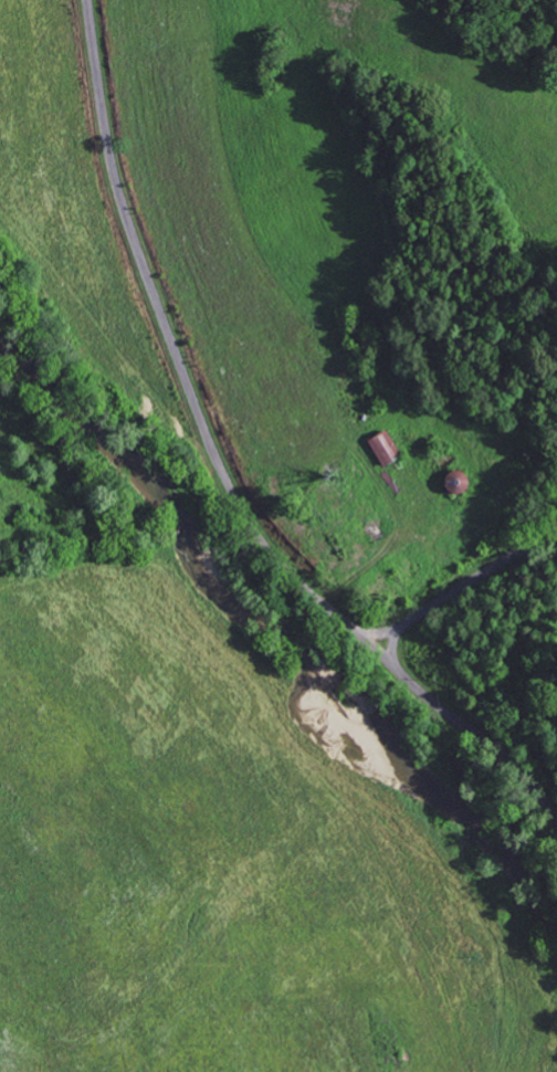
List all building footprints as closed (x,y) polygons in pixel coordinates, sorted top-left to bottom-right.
[(380,467),(400,458),(387,430),(367,439),(380,467)]
